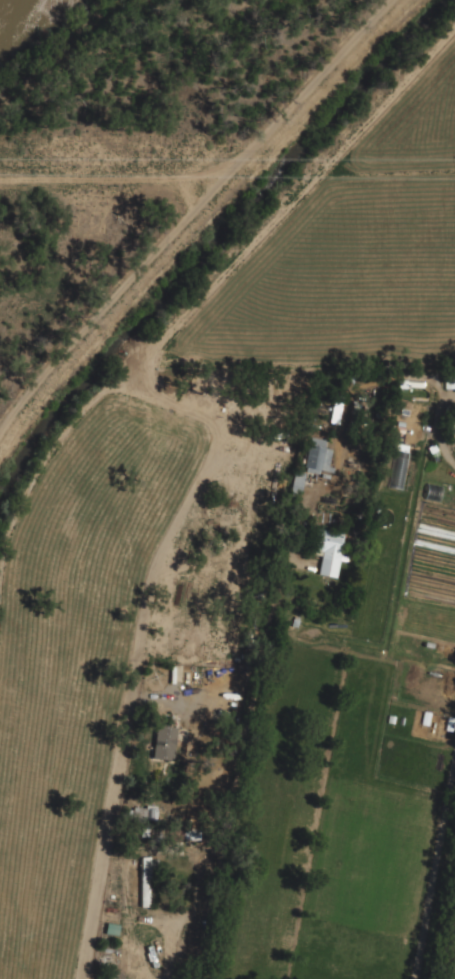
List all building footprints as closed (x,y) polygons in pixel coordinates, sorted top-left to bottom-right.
[(445,374),(445,388),(454,388),(454,374),(445,374)] [(339,422),(342,402),(335,400),(331,421),(339,422)] [(356,425),(360,405),(353,403),(349,423),(356,425)] [(447,413),(450,439),(454,438),(454,412),(447,413)] [(328,474),(334,444),(310,440),(305,470),(328,474)] [(304,484),(304,472),(294,472),(294,484),(304,484)] [(317,574),(337,577),(344,533),(312,528),(308,553),(320,555),(317,574)] [(179,728),(156,725),(151,760),(173,763),(179,728)] [(140,836),(157,836),(157,807),(134,807),(134,826),(140,826),(140,836)] [(140,906),(154,906),(154,857),(140,857),(140,906)] [(118,935),(119,924),(106,923),(105,933),(118,935)]
